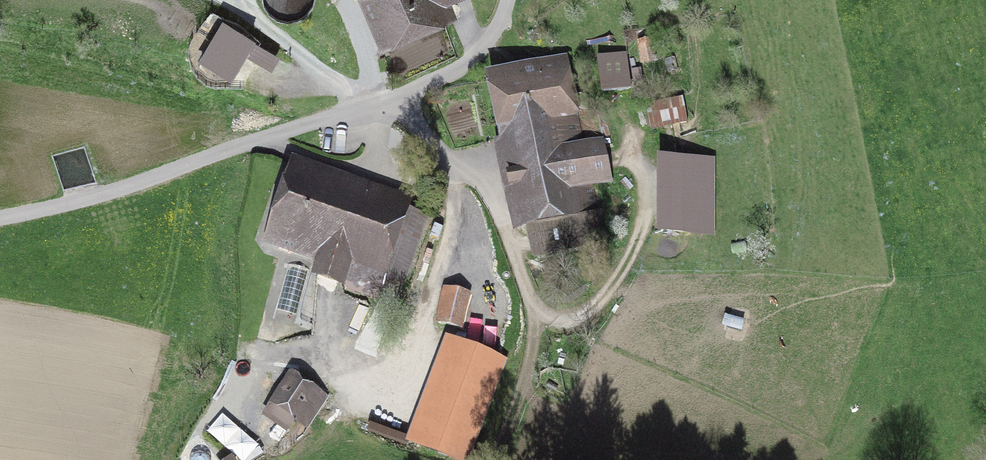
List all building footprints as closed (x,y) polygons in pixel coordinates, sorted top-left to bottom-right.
[(387,38),(446,18),(440,1),(443,0),(373,0),(387,38)] [(222,24),(199,61),(231,80),(253,43),(222,24)] [(656,61),(654,43),(640,45),(643,63),(656,61)] [(628,54),(599,56),(602,90),(630,88),(628,54)] [(238,81),(263,87),(269,67),(243,60),(238,81)] [(574,70),(486,87),(516,242),(604,225),(574,70)] [(685,98),(649,102),(653,126),(688,122),(685,98)] [(428,197),(296,159),(267,260),(399,298),(428,197)] [(710,163),(667,162),(667,232),(710,232),(710,163)] [(469,300),(447,297),(440,332),(462,336),(469,300)] [(452,342),(414,435),(462,454),(500,361),(452,342)] [(325,397),(292,373),(261,416),(294,440),(325,397)] [(240,433),(250,450),(268,440),(259,423),(240,433)] [(206,459),(187,448),(180,459),(205,459),(206,459)]
